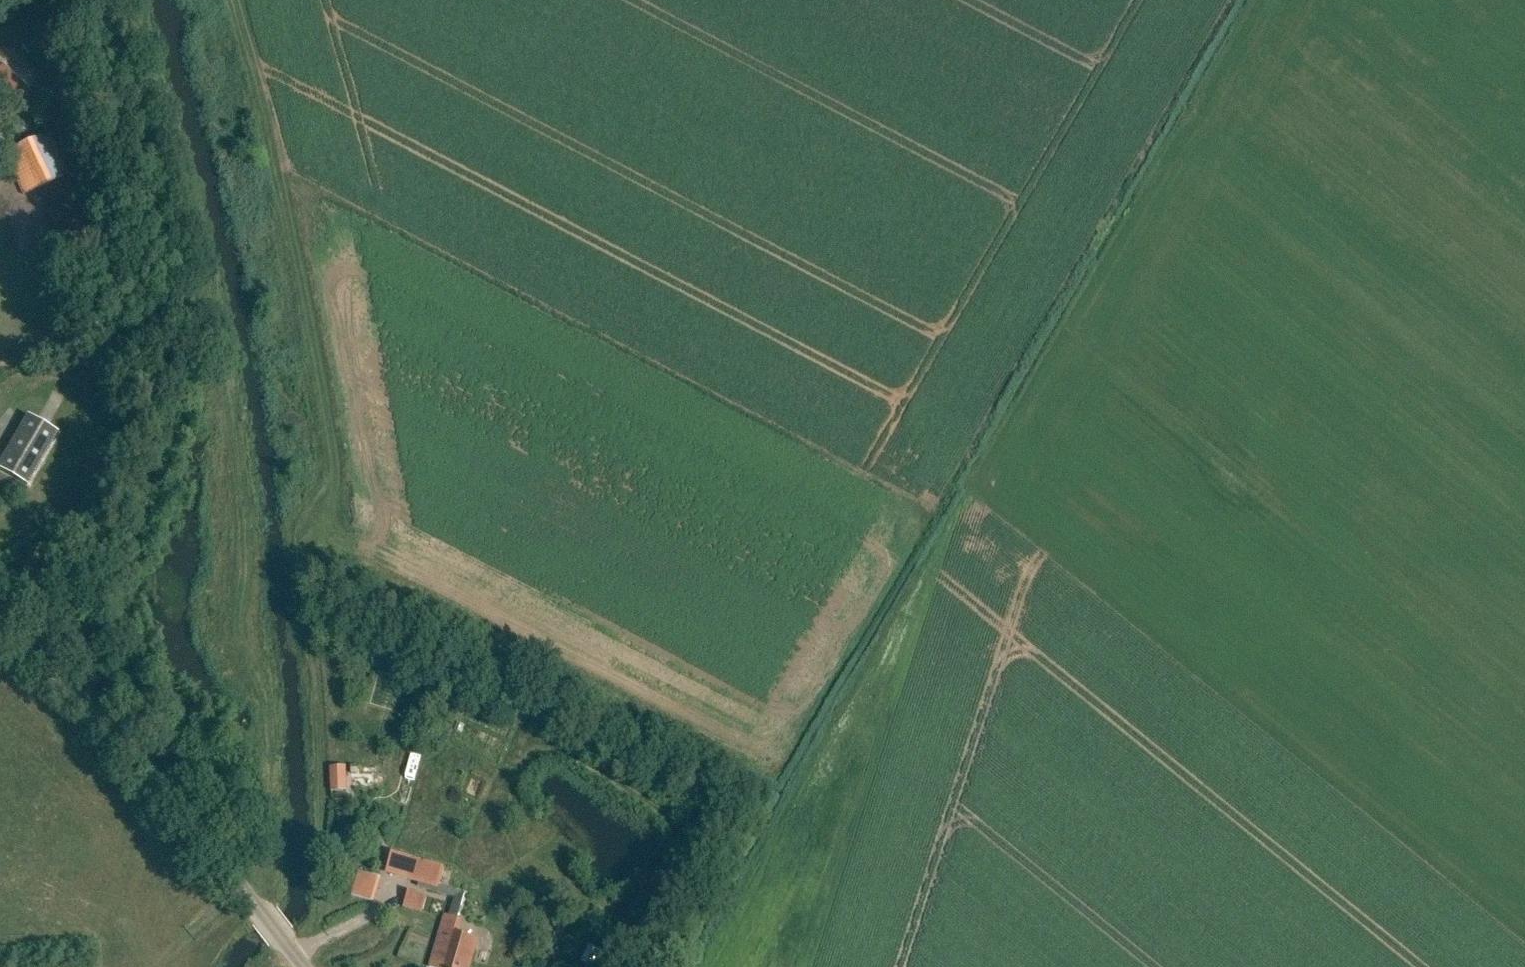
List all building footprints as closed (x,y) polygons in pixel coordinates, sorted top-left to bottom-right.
[(5,110),(26,89),(2,66),(0,67),(0,105),(5,110)] [(46,83),(35,95),(54,113),(65,101),(46,83)] [(5,150),(22,189),(67,171),(50,131),(5,150)] [(0,457),(0,469),(27,485),(58,431),(26,412),(0,457)] [(348,789),(347,764),(331,765),(332,790),(348,789)] [(426,966),(429,966),(467,966),(475,940),(455,934),(459,919),(451,917),(453,911),(456,912),(462,893),(436,885),(441,868),(390,853),(385,871),(417,880),(415,886),(452,897),(446,916),(442,914),(426,966)] [(353,895),(374,900),(381,876),(359,870),(353,895)] [(427,897),(409,891),(404,908),(422,913),(427,897)]
